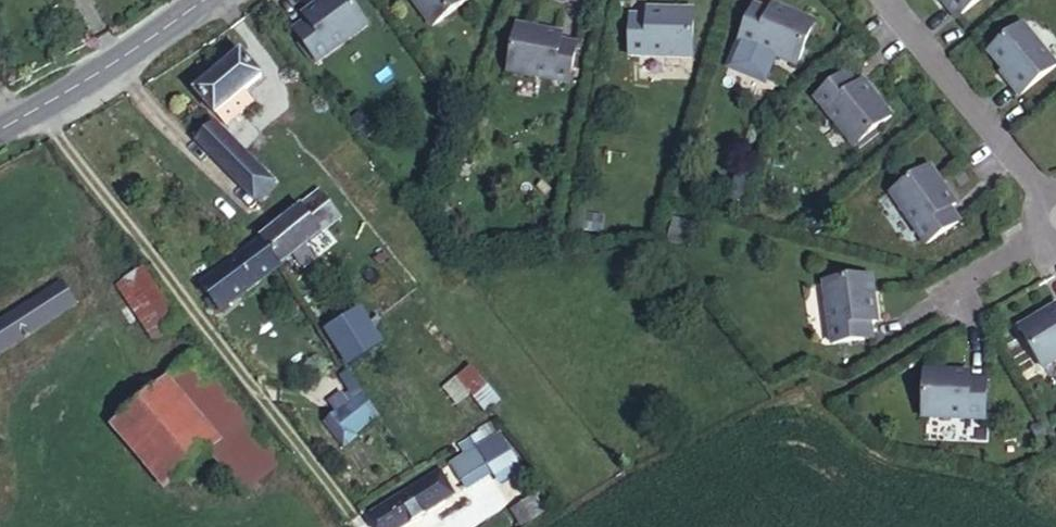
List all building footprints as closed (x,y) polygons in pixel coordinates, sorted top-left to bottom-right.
[(320,62),(370,25),(351,0),(324,0),(305,14),(309,20),(296,30),(320,62)] [(433,24),(464,0),(415,0),(433,24)] [(951,10),(964,0),(943,0),(951,10)] [(751,3),(736,40),(794,62),(811,18),(769,2),(766,8),(751,3)] [(629,53),(692,56),(694,9),(648,7),(648,14),(631,13),(629,53)] [(1017,16),(983,44),(1006,71),(1002,74),(1013,88),(1051,58),(1017,16)] [(508,67),(569,81),(577,42),(561,38),(562,31),(518,21),(508,67)] [(202,85),(220,107),(244,88),(251,83),(261,75),(242,52),(202,85)] [(811,92),(850,140),(887,110),(858,75),(853,79),(843,66),(811,92)] [(244,88),(254,102),(262,96),(251,83),(244,88)] [(244,88),(220,107),(231,120),(254,102),(244,88)] [(275,192),(218,129),(200,145),(257,207),(275,192)] [(887,188),(923,239),(956,217),(947,203),(953,200),(926,161),(887,188)] [(258,233),(276,260),(288,252),(302,243),(339,216),(319,189),(258,233)] [(671,213),(664,236),(687,243),(694,221),(671,213)] [(258,233),(244,243),(196,277),(215,304),(276,260),(258,233)] [(302,243),(288,252),(299,269),(313,259),(302,243)] [(142,339),(167,320),(127,269),(109,282),(101,288),(142,339)] [(821,278),(829,341),(869,335),(867,318),(874,317),(868,272),(821,278)] [(74,299),(59,279),(0,317),(0,349),(74,299)] [(1039,363),(1055,353),(1055,301),(1054,298),(1015,323),(1039,363)] [(363,331),(357,323),(350,329),(356,336),(363,331)] [(345,344),(335,329),(317,343),(328,357),(345,344)] [(467,392),(486,411),(501,396),(466,361),(440,388),(456,404),(467,392)] [(269,476),(176,362),(109,415),(165,483),(192,461),(230,508),(269,476)] [(921,371),(920,418),(982,420),(983,380),(966,379),(967,372),(921,371)] [(330,447),(362,423),(343,398),(311,422),(330,447)] [(498,428),(447,463),(465,490),(517,456),(498,428)] [(425,475),(360,526),(362,526),(395,526),(438,493),(425,475)]
